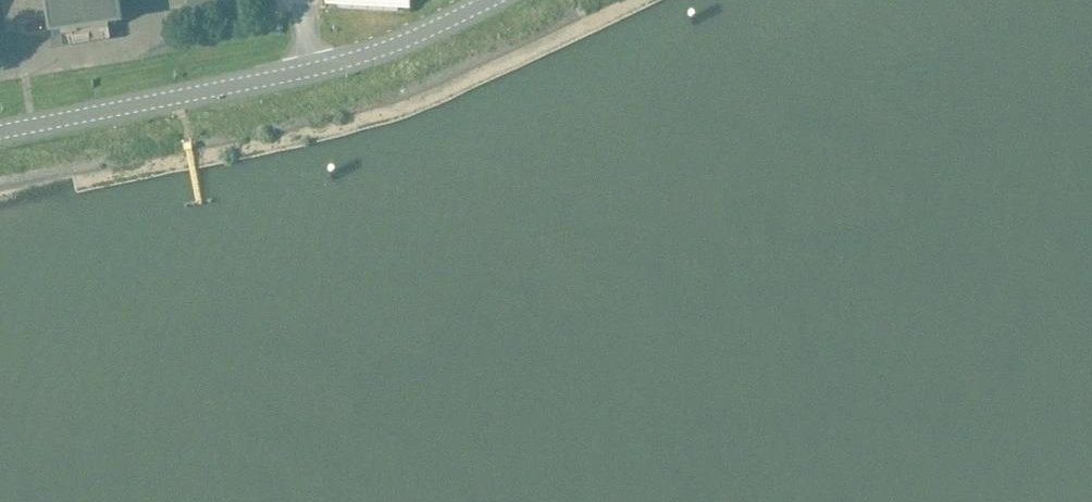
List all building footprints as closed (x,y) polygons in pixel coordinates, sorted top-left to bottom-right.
[(52,39),(115,30),(111,0),(46,0),(52,39)]
